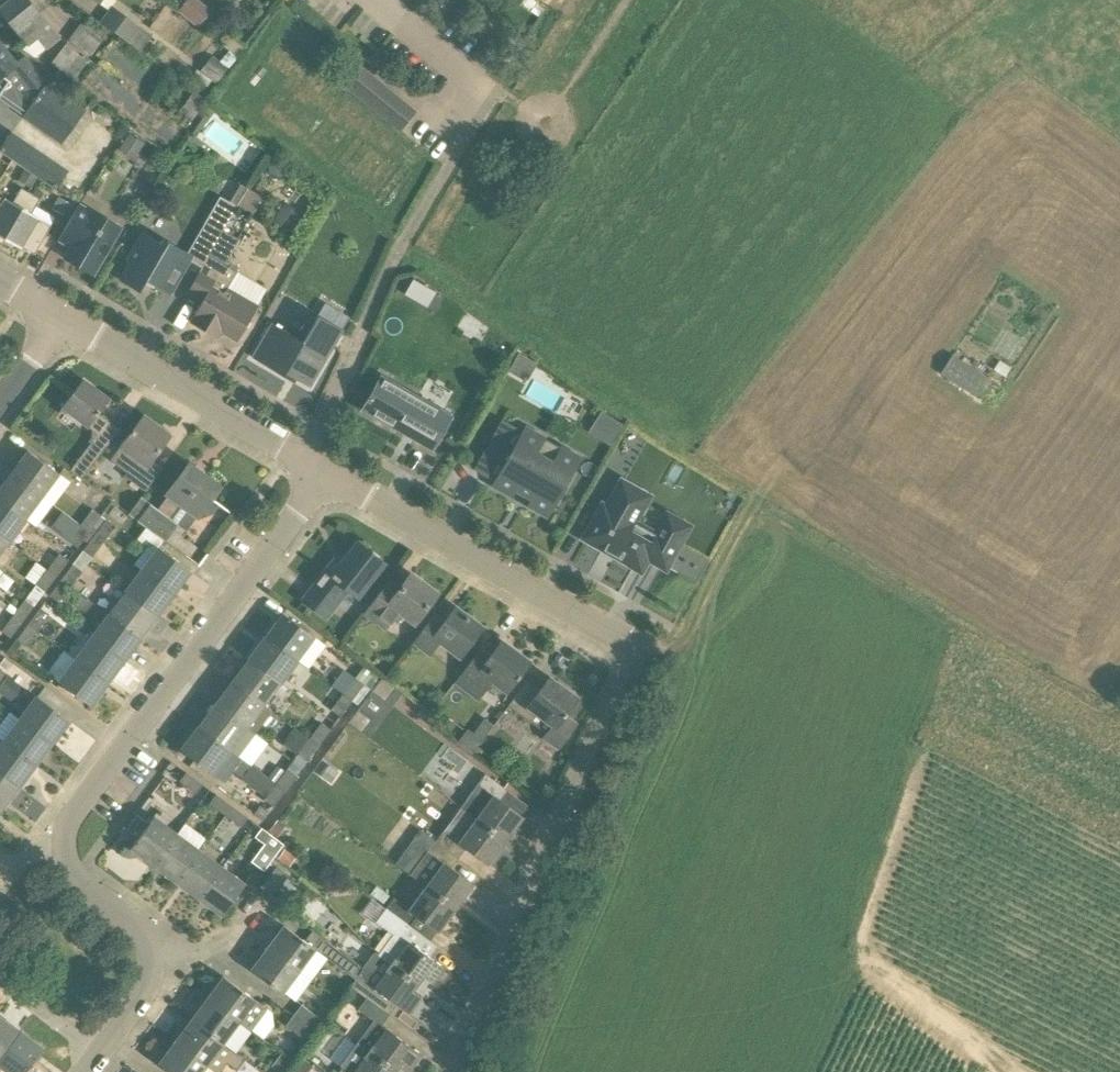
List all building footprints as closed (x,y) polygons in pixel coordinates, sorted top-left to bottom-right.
[(59,40),(28,0),(11,0),(0,8),(28,45),(38,37),(47,49),(59,40)] [(210,12),(196,0),(190,0),(180,12),(199,27),(210,12)] [(102,23),(129,43),(141,52),(153,36),(140,27),(114,7),(102,23)] [(103,40),(81,24),(69,40),(91,56),(103,40)] [(224,47),(229,51),(237,57),(246,46),(232,36),(224,47)] [(101,55),(148,97),(161,83),(113,41),(101,55)] [(48,84),(47,86),(25,58),(17,65),(0,44),(0,86),(4,92),(0,97),(0,99),(2,100),(4,97),(27,113),(24,117),(62,144),(85,112),(48,84)] [(88,62),(66,45),(52,63),(65,74),(75,81),(88,64),(87,64),(88,62)] [(213,56),(200,72),(211,81),(216,85),(229,69),(220,62),(213,56)] [(362,63),(345,84),(402,131),(419,109),(362,63)] [(192,119),(206,100),(194,91),(180,111),(192,119)] [(68,172),(12,133),(1,150),(57,188),(68,172)] [(131,133),(120,150),(134,160),(145,143),(131,133)] [(286,176),(284,158),(267,161),(270,178),(286,176)] [(32,189),(38,178),(25,170),(18,181),(32,189)] [(230,202),(238,207),(249,189),(240,184),(230,202)] [(0,196),(0,236),(6,239),(32,194),(23,189),(14,203),(6,198),(6,200),(0,196)] [(249,189),(238,207),(252,215),(263,197),(249,189)] [(41,199),(32,194),(6,239),(23,249),(24,248),(36,255),(52,227),(40,220),(41,219),(33,214),(41,199)] [(59,197),(54,206),(71,216),(76,207),(59,197)] [(230,202),(221,197),(206,223),(223,233),(238,207),(230,202)] [(80,205),(72,219),(59,240),(72,247),(65,259),(94,275),(122,228),(93,211),(92,212),(80,205)] [(172,295),(194,256),(164,239),(161,243),(143,233),(127,260),(131,262),(120,280),(141,292),(147,280),(172,295)] [(210,255),(203,267),(187,296),(201,304),(191,321),(219,338),(222,332),(238,342),(259,306),(229,289),(239,272),(210,255)] [(319,316),(343,330),(350,318),(326,303),(319,316)] [(344,330),(343,330),(319,316),(304,342),(274,324),(254,358),(285,376),(287,373),(310,387),(344,330)] [(518,375),(531,372),(536,364),(519,354),(509,370),(518,375)] [(975,397),(987,377),(952,354),(939,374),(975,397)] [(455,416),(389,378),(378,396),(375,395),(365,413),(434,452),(455,416)] [(64,408),(99,434),(111,444),(121,430),(99,414),(110,399),(85,380),(64,408)] [(602,409),(592,430),(613,441),(623,420),(602,409)] [(163,469),(153,461),(171,436),(145,417),(123,447),(138,459),(125,477),(146,492),(163,469)] [(545,439),(527,428),(512,453),(517,456),(512,463),(508,461),(494,486),(513,496),(517,490),(521,492),(522,490),(530,495),(529,497),(534,500),(532,502),(551,513),(579,463),(560,452),(555,462),(538,452),(545,439)] [(29,451),(12,473),(43,497),(60,475),(29,451)] [(83,480),(92,468),(80,459),(71,471),(83,480)] [(178,523),(174,521),(184,506),(199,517),(220,487),(190,465),(168,495),(169,495),(159,510),(142,498),(129,516),(165,541),(178,523)] [(43,497),(12,473),(0,490),(0,499),(27,519),(43,497)] [(609,509),(605,507),(587,539),(604,548),(605,546),(637,564),(643,554),(666,567),(667,566),(698,583),(710,561),(679,544),(683,538),(663,527),(657,537),(634,524),(648,498),(623,484),(609,509)] [(27,519),(0,499),(0,534),(10,542),(27,519)] [(82,526),(90,532),(102,517),(93,510),(82,526)] [(108,520),(96,536),(105,543),(116,527),(108,520)] [(75,521),(63,536),(70,541),(82,526),(75,521)] [(79,548),(90,532),(82,526),(70,541),(70,542),(79,548)] [(10,542),(0,534),(0,556),(10,542)] [(105,543),(96,536),(84,552),(93,559),(105,543)] [(96,557),(109,567),(119,554),(106,544),(96,557)] [(305,600),(327,617),(337,604),(336,603),(347,588),(359,597),(384,564),(358,544),(341,565),(336,561),(305,600)] [(143,570),(175,594),(192,572),(160,548),(143,570)] [(49,570),(57,577),(69,561),(60,554),(49,570)] [(74,565),(63,581),(71,587),(83,571),(74,565)] [(46,593),(57,577),(49,570),(37,586),(46,593)] [(175,594),(143,570),(127,593),(158,616),(175,594)] [(438,594),(412,574),(402,588),(390,580),(365,614),(387,631),(400,613),(416,624),(438,594)] [(71,587),(63,581),(51,596),(60,603),(71,587)] [(158,616),(127,593),(110,615),(142,639),(158,616)] [(25,621),(36,605),(28,599),(16,615),(25,621)] [(461,657),(483,627),(457,608),(445,623),(434,616),(414,642),(431,655),(441,642),(461,657)] [(41,609),(30,625),(38,631),(50,616),(41,609)] [(267,637),(299,660),(309,668),(326,646),(315,638),(316,638),(284,614),(267,637)] [(13,637),(25,621),(16,615),(4,631),(13,637)] [(142,639),(110,615),(93,638),(125,661),(142,639)] [(38,631),(30,625),(18,641),(27,647),(38,631)] [(282,683),(299,660),(267,637),(250,660),(282,683)] [(125,661),(93,638),(77,660),(108,684),(125,661)] [(518,680),(521,676),(520,675),(530,662),(503,642),(491,658),(481,650),(456,683),(478,700),(493,681),(507,692),(517,679),(518,680)] [(92,706),(108,684),(77,660),(60,683),(92,706)] [(265,706),(282,683),(250,660),(233,683),(265,706)] [(332,685),(344,694),(355,679),(356,679),(356,678),(355,678),(344,669),(333,684),(332,685)] [(8,676),(0,687),(0,693),(15,704),(26,689),(8,676)] [(397,689),(383,678),(372,693),(386,704),(397,689)] [(528,682),(510,706),(547,734),(544,738),(559,749),(576,726),(565,718),(579,699),(551,678),(540,692),(528,682)] [(344,694),(344,695),(352,702),(360,707),(371,691),(364,686),(355,679),(344,694)] [(273,712),(265,706),(233,683),(217,705),(248,729),(257,735),(273,712)] [(352,702),(344,695),(332,711),(341,717),(352,702)] [(20,720),(52,744),(68,722),(37,698),(20,720)] [(257,735),(248,729),(217,705),(200,728),(232,752),(240,758),(257,735)] [(374,719),(360,708),(349,724),(363,734),(374,719)] [(471,755),(494,726),(485,719),(474,733),(468,729),(457,744),(471,755)] [(52,744),(20,720),(4,743),(35,767),(52,744)] [(323,724),(311,740),(320,746),(332,730),(323,724)] [(232,752),(200,728),(183,751),(215,774),(232,752)] [(4,743),(0,740),(0,775),(19,789),(35,767),(4,743)] [(320,746),(311,740),(299,756),(308,762),(320,746)] [(278,765),(268,779),(275,784),(285,771),(278,765)] [(331,782),(339,771),(329,765),(322,776),(331,782)] [(289,769),(278,785),(287,792),(298,776),(289,769)] [(203,785),(187,773),(181,782),(197,794),(203,785)] [(461,808),(477,819),(507,841),(524,818),(502,801),(509,791),(487,774),(461,808)] [(0,775),(0,809),(2,811),(19,789),(0,775)] [(276,784),(265,777),(256,790),(266,798),(276,784)] [(287,792),(278,785),(266,801),(275,807),(287,792)] [(211,804),(227,816),(233,807),(217,795),(211,804)] [(269,811),(261,806),(255,814),(262,820),(269,811)] [(233,807),(227,816),(242,827),(249,819),(233,807)] [(154,865),(178,834),(155,817),(131,849),(154,865)] [(286,825),(277,818),(270,828),(279,835),(286,825)] [(444,831),(436,842),(460,858),(467,848),(489,864),(507,841),(477,819),(460,842),(444,831)] [(409,871),(436,839),(424,828),(397,860),(409,871)] [(256,838),(266,844),(272,835),(263,829),(256,838)] [(178,834),(154,865),(177,882),(201,851),(178,834)] [(285,845),(272,835),(266,844),(253,862),(265,871),(285,845)] [(411,875),(427,887),(457,908),(474,885),(452,869),(460,858),(436,842),(436,841),(411,875)] [(297,857),(285,849),(278,859),(290,868),(297,857)] [(201,851),(177,882),(200,899),(224,868),(201,851)] [(247,884),(224,868),(200,899),(223,916),(247,884)] [(272,899),(279,888),(266,879),(259,889),(272,899)] [(395,898),(387,909),(410,926),(411,925),(418,916),(440,932),(457,908),(427,887),(410,910),(395,898)] [(410,926),(387,909),(379,920),(394,930),(377,954),(392,965),(419,985),(425,978),(433,984),(445,968),(434,960),(442,948),(411,925),(410,926)] [(313,931),(305,941),(285,926),(268,948),(300,972),(317,949),(334,963),(357,980),(365,969),(364,969),(313,931)] [(300,972),(268,948),(252,970),(284,994),(300,972)] [(390,1016),(398,1005),(411,1014),(422,999),(414,992),(419,985),(392,965),(377,954),(375,953),(364,969),(365,969),(357,980),(351,987),(367,999),(390,1016)] [(206,997),(240,1022),(252,1031),(268,1009),(225,977),(222,980),(220,979),(206,997)] [(224,1044),(240,1022),(206,997),(192,1016),(194,1018),(192,1020),(224,1044)] [(382,1027),(390,1016),(367,999),(359,1010),(382,1027)] [(302,1005),(295,1016),(318,1033),(325,1022),(302,1005)] [(22,1032),(0,1016),(0,1061),(22,1032)] [(310,1043),(318,1033),(295,1016),(287,1026),(310,1043)] [(224,1044),(192,1020),(190,1023),(188,1021),(174,1041),(216,1071),(223,1071),(229,1064),(238,1071),(246,1060),(224,1044)] [(370,1052),(397,1071),(403,1065),(411,1071),(423,1055),(387,1029),(370,1052)] [(22,1032),(0,1061),(0,1067),(7,1071),(27,1071),(44,1049),(43,1047),(42,1048),(22,1032)] [(174,1041),(160,1059),(162,1061),(160,1064),(171,1071),(216,1071),(174,1041)] [(370,1052),(358,1043),(341,1066),(343,1068),(340,1071),(397,1071),(370,1052)] [(292,1063),(281,1054),(272,1067),(279,1071),(285,1071),(292,1063)] [(295,1067),(296,1068),(300,1071),(306,1071),(308,1071),(312,1066),(312,1065),(302,1058),(295,1067)]
